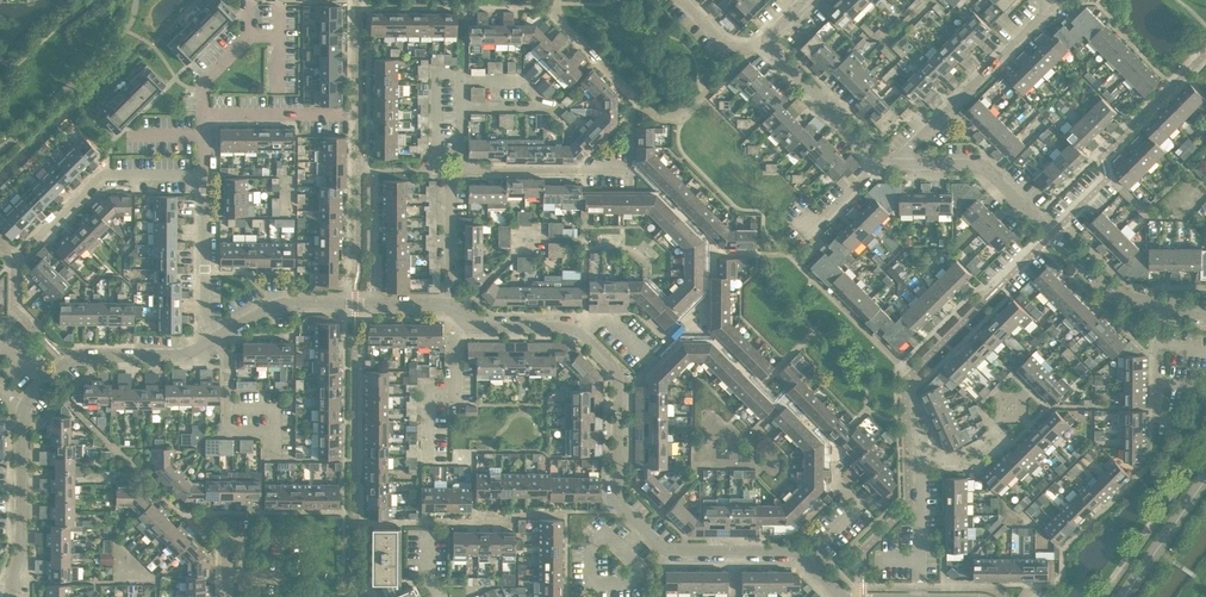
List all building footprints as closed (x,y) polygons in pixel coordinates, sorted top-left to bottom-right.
[(186,64),(236,14),(222,0),(211,0),(167,44),(186,64)] [(718,5),(723,9),(727,5),(731,10),(741,0),(723,0),(718,5)] [(731,10),(736,14),(732,18),(742,28),(754,16),(749,11),(759,1),(758,0),(741,0),(731,10)] [(853,0),(839,0),(837,2),(853,18),(862,9),(853,0)] [(871,0),(853,0),(862,9),(871,0)] [(1004,11),(1016,0),(997,0),(995,2),(995,1),(990,6),(1000,16),(1004,11)] [(853,18),(837,2),(832,7),(828,3),(823,8),(843,28),(853,18)] [(936,3),(932,7),(938,12),(941,9),(936,3)] [(906,9),(910,13),(915,8),(911,4),(906,9)] [(341,19),(341,6),(314,6),(314,19),(341,19)] [(986,10),(996,20),(1000,16),(990,6),(986,10)] [(1066,26),(1081,41),(1086,36),(1090,39),(1105,25),(1086,6),(1066,26)] [(941,9),(938,12),(943,18),(947,14),(941,9)] [(991,24),(996,20),(986,10),(982,14),(991,24)] [(482,43),(482,12),(477,12),(477,25),(469,25),(468,43),(482,43)] [(482,43),(495,43),(495,25),(487,25),(487,12),(482,12),(482,43)] [(495,43),(508,43),(508,12),(503,12),(503,25),(495,25),(495,43)] [(521,43),(521,42),(521,25),(513,25),(513,12),(508,12),(508,43),(521,43)] [(383,36),(383,13),(370,13),(370,36),(383,36)] [(383,36),(395,36),(395,13),(383,13),(383,36)] [(395,36),(408,36),(408,13),(395,13),(395,36)] [(408,36),(420,36),(420,13),(408,13),(408,36)] [(420,36),(432,36),(432,13),(420,13),(420,36)] [(432,36),(444,36),(444,13),(432,13),(432,36)] [(444,13),(444,36),(457,36),(457,13),(444,13)] [(966,23),(986,43),(990,38),(986,34),(991,29),(975,13),(966,23)] [(893,22),(897,26),(902,21),(898,17),(893,22)] [(320,31),(341,31),(341,19),(314,19),(314,31),(320,31)] [(831,37),(839,29),(830,19),(821,27),(831,37)] [(923,24),(919,20),(914,25),(918,29),(923,24)] [(866,31),(869,28),(864,22),(860,26),(866,31)] [(897,26),(893,22),(888,27),(891,31),(897,26)] [(957,32),(973,48),(977,43),(981,47),(986,43),(966,23),(957,32)] [(1081,41),(1066,26),(1064,24),(1055,33),(1070,48),(1073,45),(1079,51),(1080,50),(1085,45),(1081,41)] [(535,25),(521,25),(521,42),(528,42),(533,47),(545,35),(535,25)] [(913,34),(918,29),(914,25),(909,30),(913,34)] [(1099,49),(1114,34),(1105,25),(1090,39),(1099,49)] [(826,42),(827,42),(831,37),(821,27),(801,48),(810,58),(826,42)] [(875,33),(869,28),(866,31),(871,37),(875,33)] [(320,31),(320,43),(341,43),(341,31),(320,31)] [(532,48),(541,57),(563,35),(560,32),(550,41),(545,35),(533,47),(532,48)] [(948,41),(968,61),(972,56),(968,52),(973,48),(957,32),(948,41)] [(1039,35),(1060,57),(1070,48),(1055,33),(1048,40),(1046,38),(1046,36),(1042,32),(1039,35)] [(1108,58),(1123,43),(1114,34),(1099,49),(1108,58)] [(541,57),(550,66),(563,54),(558,48),(567,39),(563,35),(541,57)] [(1036,51),(1051,66),(1060,57),(1039,35),(1035,39),(1039,43),(1041,43),(1043,45),(1036,51)] [(858,43),(862,46),(867,41),(863,37),(858,43)] [(939,50),(954,66),(959,61),(963,65),(968,61),(948,41),(939,50)] [(826,42),(810,58),(815,62),(811,66),(815,71),(835,51),(827,42),(826,42)] [(320,55),(341,55),(341,43),(320,43),(320,55)] [(853,48),(855,50),(856,52),(862,46),(858,43),(853,48)] [(901,49),(896,43),(892,47),(897,52),(901,49)] [(1117,67),(1132,53),(1123,43),(1108,58),(1117,67)] [(890,52),(884,46),(881,50),(886,55),(890,52)] [(901,49),(897,52),(903,58),(906,54),(901,49)] [(550,66),(560,75),(581,54),(578,50),(569,59),(563,54),(550,66)] [(929,59),(949,79),(954,74),(950,70),(954,66),(939,50),(929,59)] [(1020,54),(1042,75),(1051,66),(1036,51),(1030,58),(1028,56),(1028,54),(1024,50),(1020,54)] [(1079,51),(1076,54),(1080,58),(1084,54),(1080,50),(1079,51)] [(844,60),(835,51),(815,71),(820,75),(824,71),(829,76),(834,71),(844,60)] [(843,80),(861,62),(852,52),(844,60),(834,71),(843,80)] [(890,52),(886,55),(891,61),(895,57),(890,52)] [(1127,77),(1141,62),(1132,53),(1117,67),(1127,77)] [(581,54),(560,75),(569,85),(582,72),(576,66),(585,57),(581,54)] [(1018,70),(1033,85),(1042,75),(1020,54),(1017,58),(1020,61),(1023,61),(1025,63),(1018,70)] [(320,67),(335,67),(341,67),(341,55),(320,55),(320,67)] [(375,72),(397,72),(397,59),(375,59),(375,72)] [(920,68),(936,84),(941,79),(945,84),(949,79),(929,59),(920,68)] [(741,90),(759,71),(750,62),(732,80),(741,90)] [(861,62),(843,80),(852,89),(870,70),(861,62)] [(1136,86),(1151,71),(1141,62),(1127,77),(1136,86)] [(96,114),(116,133),(166,84),(146,64),(96,114)] [(539,70),(534,65),(524,75),(529,80),(539,70)] [(320,80),(335,80),(341,80),(341,67),(335,67),(320,67),(320,80)] [(887,72),(891,76),(896,71),(893,67),(887,72)] [(911,77),(931,97),(936,93),(932,89),(936,84),(920,68),(911,77)] [(594,96),(606,84),(592,70),(580,82),(594,96)] [(861,98),(872,88),(880,80),(870,70),(852,89),(861,98)] [(1033,85),(1018,70),(1008,79),(1023,94),(1033,85)] [(759,71),(741,90),(742,90),(744,88),(753,96),(769,80),(759,71)] [(1084,75),(1088,79),(1093,75),(1088,71),(1084,75)] [(1151,71),(1136,86),(1145,95),(1160,80),(1151,71)] [(397,84),(397,72),(375,72),(375,84),(397,84)] [(891,76),(887,72),(882,77),(886,81),(891,76)] [(1088,79),(1092,83),(1097,79),(1093,75),(1088,79)] [(902,87),(918,103),(923,98),(927,102),(931,97),(911,77),(902,87)] [(551,84),(545,79),(536,87),(542,93),(551,84)] [(320,92),(337,92),(341,92),(341,80),(335,80),(320,80),(320,91),(320,92)] [(769,80),(753,96),(762,105),(778,90),(769,80)] [(397,96),(403,96),(403,84),(397,84),(375,84),(375,96),(397,96)] [(556,90),(551,84),(542,93),(547,98),(556,90)] [(599,108),(616,108),(616,94),(606,84),(594,96),(599,101),(599,108)] [(1182,92),(1197,107),(1205,99),(1190,84),(1182,92)] [(861,98),(856,103),(861,108),(857,112),(861,117),(881,97),(872,88),(861,98)] [(763,122),(774,112),(787,99),(778,90),(762,105),(771,114),(763,122)] [(341,92),(337,92),(320,92),(320,91),(314,91),(314,104),(332,104),(332,105),(341,105),(341,92)] [(1172,101),(1187,116),(1197,107),(1182,92),(1172,101)] [(899,96),(909,106),(913,103),(903,93),(899,96)] [(397,109),(397,96),(375,96),(375,109),(397,109)] [(909,106),(899,96),(894,101),(904,111),(909,106)] [(890,106),(881,97),(861,117),(866,121),(870,117),(874,122),(890,106)] [(973,122),(988,107),(979,98),(966,111),(963,108),(959,111),(966,118),(967,116),(973,122)] [(1102,98),(1093,108),(1114,129),(1118,126),(1114,122),(1112,122),(1110,120),(1117,113),(1102,98)] [(787,99),(774,112),(763,122),(772,132),(795,109),(790,105),(786,109),(782,104),(787,99)] [(900,115),(901,114),(904,111),(894,101),(890,106),(900,115)] [(1163,111),(1178,126),(1187,116),(1172,101),(1163,111)] [(1038,109),(1043,113),(1047,109),(1043,105),(1038,109)] [(874,122),(884,131),(900,115),(890,106),(874,122)] [(988,107),(973,122),(980,129),(978,131),(976,131),(973,135),(976,138),(997,117),(988,107)] [(599,115),(594,121),(606,133),(616,122),(616,108),(599,108),(599,115)] [(1093,108),(1083,117),(1098,132),(1105,125),(1107,127),(1107,129),(1110,133),(1114,129),(1093,108)] [(397,121),(397,109),(375,109),(375,121),(397,121)] [(795,109),(772,132),(781,141),(800,123),(795,118),(799,114),(795,109)] [(1153,120),(1168,135),(1178,126),(1163,111),(1153,120)] [(997,117),(976,138),(980,142),(983,138),(983,136),(985,134),(992,141),(1007,126),(997,117)] [(1083,117),(1074,126),(1095,148),(1099,144),(1096,140),(1093,140),(1092,138),(1098,132),(1083,117)] [(1159,145),(1159,144),(1168,135),(1153,120),(1144,130),(1150,137),(1159,145)] [(397,133),(397,121),(375,121),(375,133),(397,133)] [(606,133),(594,121),(580,134),(592,146),(606,133)] [(800,123),(781,141),(790,150),(813,128),(808,123),(804,127),(800,123)] [(77,126),(73,129),(77,134),(81,130),(77,126)] [(1007,126),(992,141),(999,147),(997,149),(994,149),(991,153),(994,157),(1016,135),(1007,126)] [(1088,147),(1092,151),(1095,148),(1074,126),(1065,135),(1071,142),(1079,150),(1080,150),(1086,143),(1088,145),(1088,147)] [(636,147),(654,147),(654,133),(665,133),(665,128),(636,127),(636,147)] [(818,141),(813,136),(817,132),(813,128),(790,150),(800,159),(808,152),(807,151),(818,141)] [(1044,132),(1048,136),(1052,132),(1048,128),(1044,132)] [(233,151),(233,129),(220,129),(220,151),(233,151)] [(233,151),(245,151),(245,129),(233,129),(233,151)] [(245,151),(257,151),(257,129),(245,129),(245,151)] [(257,129),(257,151),(269,151),(270,129),(257,129)] [(269,151),(281,151),(281,129),(270,129),(269,151)] [(281,129),(281,151),(294,151),(294,129),(281,129)] [(1040,136),(1044,140),(1048,136),(1044,132),(1040,136)] [(397,145),(397,133),(375,133),(374,145),(397,145)] [(506,156),(506,139),(497,139),(497,133),(488,133),(488,139),(487,139),(487,156),(505,156),(506,156)] [(818,141),(807,151),(808,152),(817,161),(833,145),(823,135),(818,141)] [(1013,157),(1025,145),(1016,135),(994,157),(998,160),(1002,157),(1002,154),(1004,153),(1011,160),(1013,157)] [(1144,143),(1142,141),(1142,139),(1138,135),(1136,138),(1157,160),(1166,151),(1159,144),(1159,145),(1150,137),(1144,143)] [(82,136),(74,145),(90,161),(92,159),(98,152),(82,136)] [(323,137),(323,149),(323,150),(345,150),(345,137),(323,137)] [(1133,154),(1147,169),(1157,160),(1136,138),(1131,143),(1135,146),(1137,146),(1139,148),(1133,154)] [(487,139),(468,139),(468,156),(487,156),(487,139)] [(525,162),(525,139),(506,139),(506,156),(505,156),(505,162),(525,162)] [(543,145),(544,145),(544,139),(525,139),(525,162),(543,162),(543,145)] [(587,152),(575,140),(569,145),(562,145),(562,162),(576,162),(587,152)] [(1087,156),(1080,150),(1079,150),(1071,142),(1062,151),(1077,166),(1087,156)] [(95,162),(92,159),(90,161),(74,145),(65,154),(81,170),(87,164),(90,167),(95,162)] [(397,145),(374,145),(374,158),(397,158),(397,145)] [(562,145),(544,145),(543,145),(543,162),(562,162),(562,145)] [(817,161),(826,170),(842,154),(833,145),(817,161)] [(636,161),(646,171),(659,159),(654,154),(654,147),(636,147),(636,161)] [(1188,147),(1184,151),(1189,156),(1193,152),(1188,147)] [(316,149),(316,162),(345,162),(345,150),(323,150),(323,149),(316,149)] [(1062,151),(1053,161),(1068,175),(1077,166),(1062,151)] [(1116,157),(1138,179),(1147,169),(1133,154),(1126,161),(1124,159),(1124,157),(1120,153),(1116,157)] [(65,154),(56,162),(72,178),(74,176),(81,170),(65,154)] [(843,171),(845,173),(848,177),(860,165),(850,155),(846,158),(842,154),(826,170),(835,179),(843,171)] [(1138,179),(1116,157),(1113,161),(1117,164),(1119,164),(1121,166),(1114,173),(1127,186),(1128,188),(1138,179)] [(659,184),(677,167),(674,164),(669,169),(659,159),(646,171),(659,184)] [(1053,161),(1043,170),(1058,185),(1068,175),(1053,161)] [(74,176),(72,178),(56,162),(48,171),(64,187),(70,181),(73,184),(78,179),(74,176)] [(323,174),(345,174),(345,162),(316,162),(316,173),(323,173),(323,174)] [(1193,169),(1198,173),(1202,169),(1197,165),(1193,169)] [(659,184),(672,197),(685,185),(675,175),(680,170),(677,167),(659,184)] [(1198,173),(1202,178),(1205,174),(1202,169),(1198,173)] [(1043,170),(1035,178),(1035,179),(1049,193),(1058,185),(1043,170)] [(57,193),(64,187),(48,171),(39,179),(55,195),(57,193)] [(342,187),(345,187),(345,174),(323,174),(323,186),(323,187),(342,187)] [(225,191),(247,191),(247,178),(225,178),(225,191)] [(60,196),(57,193),(55,195),(39,179),(30,188),(46,204),(52,198),(56,201),(60,196)] [(506,196),(524,196),(525,179),(505,179),(505,185),(506,185),(506,196)] [(524,196),(543,196),(543,185),(544,185),(544,179),(525,179),(524,196)] [(383,193),(406,193),(406,180),(383,180),(383,193)] [(900,205),(900,192),(900,183),(878,183),(869,191),(875,198),(889,212),(895,205),(900,205)] [(906,183),(900,183),(900,192),(900,205),(900,213),(913,213),(913,192),(904,192),(904,189),(906,188),(906,183)] [(913,192),(913,213),(926,213),(926,192),(926,183),(921,183),(921,188),(923,190),(923,192),(913,192)] [(939,213),(940,192),(930,192),(930,189),(931,188),(931,183),(926,183),(926,192),(926,213),(939,213)] [(939,213),(953,213),(953,206),(953,183),(947,183),(947,188),(948,190),(948,192),(940,192),(939,213)] [(964,212),(977,198),(984,191),(975,183),(953,183),(953,206),(957,206),(964,212)] [(487,202),(487,185),(468,185),(468,202),(487,202)] [(506,185),(505,185),(487,185),(487,202),(487,207),(506,207),(506,196),(506,185)] [(562,185),(544,185),(543,185),(543,196),(543,202),(555,202),(555,207),(561,207),(562,185)] [(581,209),(581,202),(581,194),(581,185),(562,185),(561,207),(562,207),(562,208),(581,209)] [(672,197),(685,211),(703,193),(700,190),(695,195),(685,185),(672,197)] [(342,187),(323,187),(323,186),(319,186),(319,199),(342,199),(342,187)] [(46,204),(30,188),(22,197),(38,213),(40,210),(46,204)] [(253,203),(253,191),(247,191),(225,191),(225,203),(253,203)] [(890,213),(889,212),(875,198),(869,191),(865,196),(868,199),(870,199),(872,201),(866,207),(881,222),(890,213)] [(988,196),(984,191),(977,198),(964,212),(963,213),(972,222),(987,208),(980,201),(982,199),(984,199),(988,196)] [(109,196),(117,215),(131,215),(131,193),(116,193),(116,196),(109,196)] [(406,205),(406,193),(383,193),(383,205),(406,205)] [(698,224),(711,211),(701,201),(706,196),(703,193),(685,211),(698,224)] [(581,202),(581,208),(584,208),(584,212),(588,212),(594,212),(594,194),(588,194),(581,194),(581,202)] [(604,212),(604,194),(594,194),(594,212),(604,212)] [(622,225),(622,194),(604,194),(604,212),(618,212),(618,225),(622,225)] [(622,194),(622,225),(627,225),(627,212),(641,212),(641,194),(622,194)] [(641,194),(641,212),(648,212),(652,217),(665,204),(655,194),(641,194)] [(117,215),(109,196),(105,201),(103,198),(92,209),(95,212),(107,224),(108,224),(117,215)] [(154,196),(154,209),(176,209),(176,200),(185,200),(185,196),(154,196)] [(43,213),(40,210),(38,213),(22,197),(13,205),(29,221),(35,215),(38,218),(43,213)] [(319,199),(319,211),(342,211),(342,199),(319,199)] [(254,203),(253,203),(225,203),(225,216),(254,216),(254,203)] [(657,239),(678,217),(665,204),(652,217),(663,227),(654,236),(657,239)] [(22,227),(23,227),(29,221),(13,205),(5,214),(20,229),(22,227)] [(405,217),(406,205),(383,205),(383,218),(405,217)] [(881,222),(866,207),(859,214),(857,212),(857,210),(854,206),(850,210),(857,217),(871,231),(881,222)] [(987,208),(972,222),(981,232),(1003,210),(999,207),(995,210),(995,212),(993,214),(987,208)] [(154,209),(154,221),(176,221),(176,217),(176,209),(154,209)] [(848,226),(862,241),(871,231),(857,217),(850,210),(846,214),(850,217),(852,217),(854,219),(848,226)] [(990,241),(1005,226),(998,219),(1000,218),(1002,218),(1006,214),(1003,210),(981,232),(990,241)] [(319,223),(341,223),(342,211),(319,211),(319,223)] [(711,211),(698,224),(711,237),(724,225),(729,220),(726,217),(721,222),(711,211)] [(1097,235),(1112,220),(1102,211),(1089,224),(1086,220),(1082,224),(1089,231),(1090,229),(1097,235)] [(108,224),(107,224),(95,212),(90,217),(87,214),(83,218),(99,235),(102,238),(108,232),(111,235),(115,231),(108,224)] [(38,218),(41,221),(46,217),(43,213),(38,218)] [(20,229),(5,214),(0,218),(0,227),(11,239),(18,232),(21,235),(26,230),(23,228),(22,227),(20,229)] [(176,224),(181,224),(181,217),(176,217),(176,221),(154,221),(154,233),(176,233),(176,224)] [(383,230),(405,230),(405,217),(383,218),(383,230)] [(678,217),(657,239),(660,242),(669,233),(679,243),(691,230),(678,217)] [(93,241),(99,235),(83,218),(78,223),(81,226),(76,230),(95,250),(99,247),(93,241)] [(750,219),(750,230),(736,230),(736,247),(755,248),(755,219),(750,219)] [(1112,220),(1097,235),(1103,242),(1102,244),(1099,244),(1096,247),(1099,251),(1121,230),(1112,220)] [(341,235),(341,223),(319,223),(319,235),(341,235)] [(465,244),(482,244),(482,225),(473,224),(465,225),(465,244)] [(721,247),(736,247),(736,230),(729,230),(724,225),(711,237),(721,247)] [(853,250),(862,241),(848,226),(838,235),(853,250)] [(1005,226),(990,241),(1000,250),(1013,237),(1016,241),(1020,237),(1013,231),(1011,233),(1005,226)] [(26,230),(21,235),(24,238),(29,234),(26,230)] [(67,233),(63,237),(80,254),(86,248),(91,254),(95,250),(76,230),(70,236),(67,233)] [(405,242),(405,241),(405,230),(383,230),(383,242),(386,242),(405,242)] [(691,230),(679,243),(684,248),(684,256),(702,256),(702,241),(691,230)] [(1121,230),(1099,251),(1103,255),(1107,251),(1107,249),(1109,247),(1115,254),(1130,239),(1121,230)] [(154,233),(154,245),(176,245),(176,242),(176,233),(154,233)] [(498,244),(511,244),(510,233),(498,233),(498,244)] [(341,248),(341,247),(341,235),(319,235),(319,246),(319,247),(338,247),(338,248),(341,248)] [(850,253),(853,250),(838,235),(829,245),(831,247),(844,259),(850,253)] [(80,254),(63,237),(59,242),(62,245),(56,250),(75,270),(79,266),(74,260),(80,254)] [(1130,239),(1115,254),(1122,260),(1120,262),(1118,262),(1114,266),(1118,270),(1138,249),(1139,248),(1130,239)] [(130,246),(125,241),(120,245),(125,251),(130,246)] [(409,254),(409,242),(405,241),(405,242),(386,242),(386,254),(409,254)] [(176,248),(181,248),(181,242),(176,242),(176,245),(154,245),(153,257),(176,257),(176,248)] [(233,265),(233,243),(220,243),(220,265),(233,265)] [(233,265),(245,265),(245,243),(233,243),(233,265)] [(245,265),(257,265),(257,243),(245,243),(245,265)] [(257,243),(257,265),(269,265),(269,243),(257,243)] [(281,243),(269,243),(269,265),(281,265),(281,243)] [(281,243),(281,265),(294,265),(294,243),(281,243)] [(482,262),(482,244),(465,244),(465,262),(482,262)] [(36,282),(52,266),(46,260),(52,254),(44,246),(26,264),(31,269),(27,273),(36,282)] [(338,247),(319,247),(319,246),(315,246),(315,259),(338,259),(338,248),(338,247)] [(826,252),(835,261),(841,267),(846,262),(850,265),(856,259),(850,253),(844,259),(831,247),(826,252)] [(1163,269),(1163,248),(1149,248),(1149,250),(1150,250),(1150,256),(1149,279),(1155,279),(1155,274),(1153,272),(1153,269),(1163,269)] [(1176,279),(1176,248),(1163,248),(1163,269),(1172,269),(1172,272),(1170,274),(1170,279),(1176,279)] [(1189,269),(1189,248),(1176,248),(1176,279),(1181,279),(1181,274),(1179,272),(1179,269),(1189,269)] [(1189,248),(1189,269),(1198,269),(1198,272),(1196,274),(1196,279),(1202,279),(1202,250),(1202,249),(1189,248)] [(1138,249),(1118,270),(1127,279),(1149,279),(1150,256),(1145,256),(1138,249)] [(820,276),(835,261),(826,252),(811,267),(820,276)] [(415,266),(415,254),(409,254),(386,254),(386,266),(409,266),(415,266)] [(702,256),(684,256),(684,269),(671,269),(671,274),(702,275),(702,256)] [(153,257),(153,269),(176,270),(176,266),(176,257),(153,257)] [(729,278),(737,278),(737,263),(747,263),(747,258),(719,258),(719,277),(719,278),(729,278)] [(338,272),(338,259),(315,259),(315,272),(338,272)] [(962,284),(969,291),(973,288),(969,284),(967,284),(965,282),(972,275),(957,260),(948,270),(962,284)] [(967,265),(972,270),(977,265),(972,260),(967,265)] [(835,261),(820,276),(830,285),(844,270),(841,267),(835,261)] [(482,262),(465,262),(465,277),(475,287),(487,275),(482,270),(482,262)] [(36,282),(44,291),(61,275),(58,273),(52,266),(36,282)] [(181,273),(181,266),(176,266),(176,270),(153,269),(153,282),(158,282),(158,281),(176,281),(176,273),(181,273)] [(409,279),(409,266),(386,266),(386,279),(409,279)] [(874,270),(878,274),(882,270),(878,266),(874,270)] [(1041,290),(1056,275),(1047,266),(1032,281),(1041,290)] [(61,269),(58,273),(61,275),(44,291),(54,300),(69,284),(63,277),(66,274),(61,269)] [(561,278),(561,281),(561,304),(581,304),(581,279),(581,270),(562,270),(561,278)] [(839,294),(854,280),(844,270),(830,285),(839,294)] [(965,295),(969,291),(962,284),(948,270),(938,279),(953,294),(960,287),(962,289),(962,291),(965,295)] [(338,272),(315,272),(315,283),(311,283),(311,291),(328,291),(328,284),(337,284),(338,272)] [(883,279),(887,283),(891,279),(887,275),(883,279)] [(1050,299),(1065,284),(1056,275),(1041,290),(1050,299)] [(711,296),(736,296),(736,292),(729,292),(729,278),(719,278),(719,277),(711,277),(711,296)] [(674,280),(691,298),(702,288),(702,278),(676,278),(674,280)] [(409,292),(409,279),(386,279),(386,291),(409,292)] [(887,283),(891,287),(895,283),(891,279),(887,283)] [(929,288),(951,310),(954,306),(951,302),(948,302),(946,300),(953,294),(938,279),(929,288)] [(678,312),(691,298),(674,280),(671,283),(676,288),(665,299),(678,312)] [(854,280),(839,294),(848,304),(863,289),(854,280)] [(158,282),(158,294),(181,294),(181,291),(181,281),(176,281),(158,281),(158,282)] [(506,304),(506,287),(498,287),(493,281),(481,293),(491,303),(506,304)] [(524,287),(524,304),(543,304),(543,281),(533,281),(533,287),(524,287)] [(543,281),(543,304),(561,304),(561,281),(543,281)] [(602,311),(602,281),(589,281),(588,298),(597,298),(597,311),(602,311)] [(615,281),(602,281),(602,311),(607,312),(607,298),(615,298),(615,281)] [(628,281),(615,281),(615,298),(623,299),(623,312),(628,312),(628,299),(628,281)] [(635,299),(640,304),(653,291),(643,281),(628,281),(628,299),(635,299)] [(1058,307),(1073,293),(1065,284),(1050,299),(1058,307)] [(524,287),(506,287),(506,304),(524,304),(524,287)] [(947,313),(951,310),(929,288),(920,297),(935,312),(941,305),(943,307),(943,310),(947,313)] [(857,313),(872,298),(863,289),(848,304),(857,313)] [(181,297),(185,297),(185,291),(181,291),(181,294),(158,294),(152,294),(152,306),(158,306),(181,306),(181,297)] [(666,304),(653,291),(640,304),(653,317),(666,304)] [(1016,298),(1020,301),(1025,296),(1021,292),(1016,298)] [(1067,316),(1082,301),(1073,293),(1058,307),(1067,316)] [(711,296),(711,314),(729,315),(729,300),(736,300),(736,296),(711,296)] [(911,307),(932,328),(936,325),(932,321),(930,321),(928,319),(935,312),(920,297),(911,307)] [(85,325),(85,302),(76,302),(76,298),(69,298),(69,302),(73,302),(73,325),(85,325)] [(96,325),(109,325),(109,302),(100,302),(100,298),(93,298),(93,302),(96,302),(96,325)] [(134,325),(134,302),(124,302),(124,298),(118,298),(118,302),(121,302),(121,325),(134,325)] [(872,298),(857,313),(866,322),(881,307),(872,298)] [(1005,308),(1019,323),(1024,328),(1033,319),(1014,299),(1005,308)] [(1076,325),(1075,324),(1090,310),(1082,301),(1067,316),(1063,320),(1072,329),(1076,325)] [(59,325),(73,325),(73,302),(69,302),(59,302),(59,325)] [(85,325),(96,325),(96,302),(93,302),(85,302),(85,325)] [(109,325),(121,325),(121,302),(118,302),(109,302),(109,325)] [(666,304),(653,317),(665,329),(678,316),(666,304)] [(890,316),(878,329),(883,334),(892,325),(898,319),(893,314),(896,310),(890,304),(884,310),(890,316)] [(158,306),(158,318),(181,318),(181,315),(181,306),(158,306)] [(1030,312),(1034,315),(1039,310),(1036,306),(1030,312)] [(890,316),(884,310),(881,307),(866,322),(875,331),(878,329),(890,316)] [(928,332),(932,328),(911,307),(901,316),(916,331),(923,324),(925,326),(925,328),(928,332)] [(1011,332),(1019,323),(1005,308),(996,317),(1011,332)] [(1034,315),(1037,319),(1043,313),(1039,310),(1034,315)] [(1090,310),(1075,324),(1076,325),(1085,334),(1087,331),(1099,319),(1099,318),(1090,310)] [(721,340),(739,322),(738,321),(733,326),(729,322),(729,315),(711,314),(711,329),(721,340)] [(181,322),(185,322),(185,315),(181,315),(181,318),(158,318),(158,331),(181,331),(181,322)] [(315,336),(337,336),(338,323),(328,323),(328,316),(311,316),(311,324),(315,324),(315,336)] [(892,325),(907,340),(916,331),(901,316),(898,319),(892,325)] [(1095,339),(1110,325),(1101,316),(1099,318),(1099,319),(1087,331),(1095,339)] [(1002,340),(1011,332),(996,317),(987,326),(1002,340)] [(739,322),(721,340),(734,353),(747,340),(736,330),(741,325),(739,322)] [(1051,332),(1056,327),(1053,323),(1047,329),(1051,332)] [(380,346),(380,324),(367,324),(367,346),(380,346)] [(380,346),(392,346),(392,324),(380,324),(380,346)] [(392,346),(405,347),(405,324),(392,324),(392,346)] [(405,347),(417,347),(417,324),(405,324),(405,347)] [(417,347),(429,347),(429,324),(417,324),(417,347)] [(429,324),(429,347),(442,347),(442,324),(429,324)] [(898,349),(907,340),(892,325),(883,334),(898,349)] [(1100,352),(1104,348),(1119,333),(1110,325),(1095,339),(1099,343),(1095,347),(1100,352)] [(993,349),(1002,340),(987,326),(979,334),(993,349)] [(1054,336),(1055,335),(1060,330),(1056,327),(1051,332),(1054,336)] [(1054,336),(1051,332),(1047,329),(1045,331),(1052,338),(1054,336)] [(1119,333),(1104,348),(1113,357),(1120,350),(1128,342),(1119,333)] [(985,357),(993,349),(979,334),(970,343),(985,357)] [(1039,343),(1043,339),(1037,334),(1034,338),(1039,343)] [(315,336),(315,347),(337,347),(337,336),(315,336)] [(1039,343),(1034,338),(1030,341),(1036,346),(1039,343)] [(1067,344),(1068,345),(1071,347),(1076,342),(1073,338),(1067,344)] [(747,340),(734,353),(747,366),(765,348),(762,345),(757,350),(747,340)] [(1125,367),(1146,368),(1146,355),(1139,355),(1139,349),(1130,340),(1128,342),(1120,350),(1125,355),(1125,367)] [(490,373),(490,355),(482,355),(482,342),(468,342),(467,363),(476,363),(476,373),(490,373)] [(503,379),(503,373),(503,342),(497,342),(497,356),(490,355),(490,373),(490,379),(503,379)] [(503,342),(503,373),(516,373),(516,356),(508,356),(508,342),(503,342)] [(516,373),(528,373),(529,342),(523,342),(523,356),(516,356),(516,373)] [(528,373),(541,373),(541,356),(534,356),(534,343),(529,342),(528,373)] [(682,342),(674,350),(687,363),(689,360),(697,360),(696,342),(682,342)] [(710,342),(696,342),(697,360),(703,360),(708,365),(721,353),(710,342)] [(1071,347),(1074,351),(1080,345),(1076,342),(1071,347)] [(255,365),(255,343),(243,343),(243,352),(236,352),(236,368),(244,368),(244,365),(255,365)] [(268,365),(268,343),(255,343),(255,365),(268,365)] [(280,343),(268,343),(268,365),(280,365),(280,343)] [(280,343),(280,365),(293,365),(293,343),(280,343)] [(555,373),(555,359),(554,359),(554,343),(549,343),(549,356),(541,356),(541,373),(555,373)] [(561,359),(566,364),(567,365),(579,353),(569,343),(554,343),(554,359),(555,359),(561,359)] [(976,366),(985,357),(970,343),(962,351),(976,366)] [(315,360),(318,360),(337,361),(337,360),(337,347),(315,347),(315,360)] [(765,348),(747,366),(761,379),(773,367),(763,356),(768,351),(765,348)] [(1065,356),(1070,351),(1067,348),(1062,353),(1065,356)] [(659,365),(671,378),(676,383),(679,380),(674,375),(687,363),(674,350),(659,365)] [(1017,369),(1026,378),(1045,359),(1036,350),(1017,369)] [(953,360),(968,374),(976,366),(962,351),(953,360)] [(1017,355),(1022,360),(1026,356),(1020,351),(1017,355)] [(1070,351),(1065,356),(1069,360),(1074,355),(1070,351)] [(792,386),(804,374),(805,374),(795,364),(802,356),(799,352),(778,373),(792,386)] [(570,368),(580,378),(592,366),(579,353),(567,365),(566,364),(562,369),(566,373),(570,368)] [(716,383),(734,366),(721,353),(708,365),(718,375),(713,380),(716,383)] [(1022,360),(1017,355),(1013,358),(1019,363),(1022,360)] [(1088,364),(1093,359),(1090,355),(1084,361),(1088,364)] [(1035,387),(1049,372),(1054,368),(1045,359),(1026,378),(1035,387)] [(1097,362),(1093,359),(1088,364),(1091,368),(1097,362)] [(341,373),(341,360),(337,360),(337,361),(318,360),(315,360),(312,360),(312,372),(318,372),(341,373)] [(959,383),(968,374),(953,360),(944,369),(952,377),(959,383)] [(648,376),(648,390),(666,390),(666,383),(671,378),(659,365),(648,376)] [(585,383),(585,390),(602,390),(602,376),(592,366),(580,378),(585,383)] [(734,392),(747,379),(734,366),(716,383),(719,386),(724,381),(734,392)] [(1146,368),(1125,367),(1125,380),(1146,380),(1146,368)] [(999,372),(1005,377),(1008,374),(1003,368),(999,372)] [(938,375),(941,379),(946,383),(952,377),(944,369),(938,375)] [(365,384),(387,384),(387,371),(365,371),(365,384)] [(318,372),(318,385),(341,385),(341,373),(318,372)] [(1005,377),(999,372),(996,375),(1001,381),(1005,377)] [(1043,395),(1058,381),(1049,372),(1035,387),(1043,395)] [(800,405),(812,393),(802,382),(807,377),(804,374),(792,386),(786,391),(800,405)] [(939,386),(936,384),(941,379),(938,375),(922,390),(923,393),(921,394),(927,406),(945,397),(940,385),(939,386)] [(747,379),(734,392),(744,401),(735,410),(738,414),(760,392),(747,379)] [(97,403),(97,380),(91,380),(91,384),(83,384),(83,394),(74,394),(71,397),(76,402),(83,402),(83,403),(97,403)] [(111,411),(111,416),(111,384),(103,384),(103,380),(97,380),(97,403),(106,403),(106,411),(111,411)] [(170,403),(179,403),(179,380),(173,380),(173,384),(165,384),(165,388),(165,416),(170,416),(170,403)] [(185,380),(179,380),(179,403),(187,403),(187,412),(192,412),(192,384),(185,384),(185,380)] [(200,384),(192,384),(192,412),(197,412),(197,403),(206,403),(206,380),(200,380),(200,384)] [(206,380),(206,403),(214,404),(214,412),(220,412),(220,385),(212,384),(212,380),(206,380)] [(1146,380),(1125,380),(1125,392),(1145,392),(1146,380)] [(1058,381),(1043,395),(1052,404),(1067,390),(1058,381)] [(116,407),(124,407),(124,384),(118,384),(118,388),(111,388),(111,384),(111,416),(116,416),(116,407)] [(131,384),(124,384),(124,407),(133,407),(133,416),(138,416),(138,388),(131,388),(131,384)] [(146,388),(138,388),(138,416),(143,416),(143,407),(152,408),(152,384),(146,384),(146,388)] [(160,416),(165,416),(165,388),(158,388),(158,384),(152,384),(152,408),(160,408),(160,416)] [(387,396),(387,384),(365,384),(365,396),(387,396)] [(318,385),(318,398),(341,398),(341,385),(318,385)] [(986,385),(982,389),(987,394),(991,391),(986,385)] [(964,396),(967,392),(962,387),(958,391),(964,396)] [(979,392),(984,398),(987,394),(982,389),(979,392)] [(571,390),(571,403),(589,403),(589,396),(602,396),(602,390),(585,390),(571,390)] [(666,390),(648,390),(635,390),(635,396),(648,396),(648,403),(666,403),(666,390)] [(760,392),(738,414),(741,417),(750,408),(761,418),(774,406),(760,392)] [(1145,392),(1125,392),(1125,405),(1145,405),(1145,392)] [(800,405),(813,418),(830,401),(827,398),(822,403),(812,393),(800,405)] [(387,408),(387,396),(365,396),(365,408),(387,408)] [(932,417),(950,408),(945,397),(927,406),(932,417)] [(318,398),(318,409),(341,409),(341,398),(318,398)] [(826,432),(838,419),(828,409),(833,404),(830,401),(813,418),(826,432)] [(589,403),(571,403),(565,403),(565,416),(602,416),(602,411),(589,411),(589,403)] [(666,416),(666,403),(648,403),(648,411),(635,411),(635,416),(666,416)] [(47,430),(70,430),(70,416),(69,416),(69,409),(64,404),(61,407),(61,416),(51,416),(51,424),(47,424),(47,430)] [(776,441),(798,419),(785,405),(772,418),(783,429),(773,438),(776,441)] [(476,406),(465,406),(465,415),(476,415),(476,406)] [(387,420),(387,408),(365,408),(365,420),(387,420)] [(937,428),(956,419),(950,408),(932,417),(937,428)] [(318,409),(318,421),(341,421),(341,409),(318,409)] [(1076,419),(1067,410),(1062,416),(1056,410),(1047,419),(1061,434),(1076,419)] [(1145,424),(1145,411),(1119,410),(1119,423),(1145,424)] [(589,429),(589,421),(602,421),(602,416),(565,416),(565,429),(589,429)] [(666,429),(666,416),(635,416),(635,421),(648,421),(648,428),(666,429)] [(799,445),(811,432),(798,419),(776,441),(779,444),(789,435),(799,445)] [(845,426),(838,419),(826,432),(833,438),(845,426)] [(942,439),(961,430),(956,419),(937,428),(942,439)] [(1047,419),(1038,428),(1053,443),(1061,434),(1047,419)] [(387,432),(387,420),(365,420),(365,432),(387,432)] [(978,428),(978,427),(985,424),(983,420),(973,424),(976,430),(978,428)] [(318,421),(318,433),(341,434),(341,421),(318,421)] [(1125,436),(1145,436),(1145,424),(1119,423),(1119,435),(1125,435),(1125,436)] [(195,444),(205,433),(206,425),(192,424),(192,436),(192,444),(195,444)] [(875,439),(866,430),(862,433),(856,427),(838,444),(839,445),(844,440),(850,446),(845,451),(854,460),(855,460),(870,444),(871,445),(876,440),(875,439)] [(666,442),(666,429),(648,428),(648,436),(635,436),(635,442),(666,442)] [(1038,428),(1029,436),(1044,451),(1053,443),(1038,428)] [(601,442),(602,436),(588,436),(589,429),(565,429),(565,442),(601,442)] [(70,439),(70,430),(47,430),(47,436),(51,436),(51,444),(82,444),(78,444),(78,439),(70,439)] [(961,430),(942,439),(947,450),(966,442),(961,430)] [(387,445),(387,432),(365,432),(365,444),(387,445)] [(811,432),(799,445),(804,450),(804,457),(822,456),(822,442),(811,432)] [(318,433),(318,445),(341,445),(341,434),(318,433)] [(192,444),(192,436),(181,436),(181,444),(192,444)] [(1029,436),(1021,445),(1035,460),(1036,459),(1044,451),(1029,436)] [(1145,436),(1125,436),(1124,447),(1145,448),(1145,436)] [(205,454),(219,454),(219,439),(206,439),(205,454)] [(233,455),(233,440),(233,439),(219,439),(219,454),(233,455)] [(588,455),(588,447),(601,447),(601,442),(565,442),(565,455),(588,455)] [(666,455),(666,442),(635,442),(635,447),(648,447),(648,454),(666,455)] [(82,449),(82,444),(51,444),(55,444),(55,451),(51,451),(51,457),(74,457),(74,449),(82,449)] [(387,457),(387,445),(365,444),(365,457),(387,457)] [(854,460),(849,465),(859,475),(864,470),(870,476),(883,464),(877,457),(880,454),(871,445),(870,444),(855,460),(854,460)] [(341,445),(318,445),(318,458),(341,458),(341,445)] [(1040,464),(1036,459),(1035,460),(1021,445),(1013,453),(1012,454),(1024,466),(1026,469),(1027,468),(1029,471),(1031,473),(1040,464)] [(1145,448),(1124,447),(1124,461),(1133,461),(1133,465),(1140,466),(1141,461),(1145,461),(1145,448)] [(154,470),(173,462),(173,448),(151,448),(151,463),(154,463),(154,470)] [(1097,453),(1091,448),(1088,451),(1093,457),(1097,453)] [(1072,452),(1078,457),(1081,454),(1076,449),(1072,452)] [(1024,466),(1012,454),(1013,453),(1010,451),(1001,460),(1016,474),(1021,479),(1029,471),(1027,468),(1026,469),(1024,466)] [(1090,460),(1093,457),(1088,451),(1084,455),(1090,460)] [(666,468),(666,455),(648,454),(648,462),(635,462),(635,468),(652,468),(666,468)] [(797,473),(822,473),(822,456),(804,457),(804,471),(797,471),(797,473)] [(74,466),(74,457),(51,457),(51,463),(55,463),(55,471),(82,471),(82,466),(74,466)] [(387,469),(387,457),(365,457),(365,469),(387,469)] [(1001,460),(992,468),(1007,483),(1016,474),(1001,460)] [(1106,470),(1121,485),(1130,476),(1115,461),(1106,470)] [(183,472),(173,462),(154,470),(159,475),(157,477),(168,487),(183,472)] [(1064,471),(1068,468),(1062,462),(1059,466),(1064,471)] [(892,473),(883,464),(870,476),(861,484),(871,494),(876,489),(883,496),(895,483),(889,477),(892,473)] [(1079,470),(1074,465),(1070,468),(1076,474),(1079,470)] [(1061,475),(1064,471),(1059,466),(1055,469),(1061,475)] [(652,474),(652,468),(635,468),(635,482),(646,492),(658,480),(652,474)] [(983,477),(998,492),(1007,483),(992,468),(983,477)] [(1072,477),(1076,474),(1070,468),(1067,472),(1072,477)] [(387,481),(387,469),(365,469),(364,482),(368,482),(368,481),(387,481)] [(1098,479),(1112,493),(1121,485),(1106,470),(1098,479)] [(82,476),(82,471),(55,471),(55,478),(51,478),(51,484),(74,484),(74,476),(82,476)] [(185,500),(193,481),(192,481),(183,472),(168,487),(178,497),(180,495),(184,500),(185,500)] [(219,473),(211,473),(211,472),(206,472),(206,481),(206,482),(206,499),(213,499),(213,503),(219,503),(219,473)] [(225,499),(233,499),(233,472),(228,472),(228,473),(219,473),(219,503),(225,503),(225,499)] [(240,503),(246,503),(247,480),(238,480),(238,472),(233,472),(233,499),(240,499),(240,503)] [(246,503),(253,503),(253,499),(260,499),(261,472),(247,472),(247,480),(246,503)] [(489,496),(489,474),(476,473),(476,496),(489,496)] [(822,473),(797,473),(797,475),(804,475),(804,482),(798,488),(811,500),(822,490),(822,473)] [(489,496),(501,496),(501,474),(489,474),(489,496)] [(501,496),(513,496),(513,474),(501,474),(501,496)] [(513,496),(525,496),(525,474),(513,474),(513,496)] [(525,496),(537,496),(537,474),(525,474),(525,496)] [(550,477),(550,474),(537,474),(537,496),(549,496),(550,496),(550,477)] [(562,500),(562,477),(550,477),(550,496),(549,496),(549,500),(562,500)] [(562,500),(574,500),(574,477),(562,477),(562,500)] [(574,500),(586,500),(586,477),(574,477),(574,500)] [(586,477),(586,500),(599,500),(599,477),(586,477)] [(947,490),(968,490),(968,477),(947,477),(947,490)] [(1043,478),(1040,481),(1045,487),(1049,483),(1043,478)] [(1112,493),(1098,479),(1090,487),(1089,487),(1101,499),(1101,500),(1103,502),(1112,493)] [(658,480),(646,492),(659,505),(675,489),(671,485),(667,489),(658,480)] [(191,503),(206,503),(206,499),(206,482),(206,481),(193,481),(185,500),(191,500),(191,503)] [(368,493),(391,493),(391,481),(387,481),(368,481),(368,482),(368,493)] [(1045,487),(1040,481),(1036,485),(1042,490),(1045,487)] [(1052,484),(1057,490),(1061,486),(1056,481),(1052,484)] [(130,505),(138,486),(131,486),(131,484),(116,483),(116,505),(130,505)] [(74,493),(74,484),(51,484),(51,491),(55,491),(55,498),(82,498),(82,493),(74,493)] [(264,507),(277,507),(277,484),(264,484),(264,507)] [(277,507),(289,507),(289,484),(277,484),(277,507)] [(289,507),(301,507),(301,484),(289,484),(289,507)] [(301,507),(313,507),(313,484),(301,484),(301,507)] [(313,507),(325,507),(325,484),(313,484),(313,507)] [(339,484),(325,484),(325,507),(339,507),(339,484)] [(1052,484),(1049,488),(1054,493),(1057,490),(1052,484)] [(1093,508),(1101,500),(1101,499),(1089,487),(1090,487),(1087,484),(1078,493),(1093,508)] [(142,491),(138,486),(130,505),(139,514),(139,515),(155,500),(144,489),(142,491)] [(434,510),(434,488),(421,487),(421,510),(434,510)] [(434,510),(446,510),(446,488),(434,488),(434,510)] [(446,510),(458,510),(458,488),(446,488),(446,510)] [(458,488),(458,510),(471,510),(471,488),(458,488)] [(811,500),(798,488),(789,497),(784,492),(780,495),(798,513),(811,500)] [(968,490),(947,490),(947,502),(968,502),(968,490)] [(391,506),(391,493),(368,493),(368,505),(391,506)] [(1069,502),(1084,516),(1093,508),(1078,493),(1069,502)] [(1028,504),(1031,500),(1026,495),(1022,499),(1028,504)] [(679,526),(691,514),(682,504),(686,500),(682,496),(665,512),(679,526)] [(51,506),(51,511),(74,512),(74,503),(82,503),(82,498),(55,498),(55,506),(51,506)] [(734,523),(742,523),(742,498),(730,498),(729,505),(729,536),(734,536),(734,523)] [(755,536),(755,523),(755,498),(742,498),(742,523),(749,523),(749,536),(755,536)] [(759,498),(755,498),(755,523),(773,523),(774,505),(759,505),(759,498)] [(773,532),(792,532),(798,526),(792,519),(795,516),(777,498),(774,498),(774,505),(773,523),(773,532)] [(1035,501),(1040,507),(1044,503),(1038,498),(1035,501)] [(1028,504),(1022,499),(1019,502),(1024,507),(1028,504)] [(142,520),(148,525),(164,509),(160,505),(157,508),(152,503),(155,500),(139,515),(139,514),(132,521),(136,525),(142,520)] [(1035,501),(1031,505),(1036,510),(1040,507),(1035,501)] [(968,502),(947,502),(947,514),(968,514),(968,502)] [(1061,510),(1075,525),(1084,516),(1069,502),(1061,510)] [(391,506),(368,505),(368,518),(391,518),(391,506)] [(703,536),(709,536),(709,523),(716,523),(716,505),(703,505),(703,519),(703,536)] [(716,505),(716,523),(724,523),(724,536),(729,536),(729,505),(716,505)] [(169,513),(164,509),(148,525),(154,531),(148,537),(152,541),(171,521),(166,516),(169,513)] [(1052,519),(1067,534),(1075,525),(1061,510),(1052,519)] [(55,518),(55,525),(82,525),(82,520),(74,520),(74,512),(51,511),(51,518),(55,518)] [(696,519),(691,514),(679,526),(689,536),(703,536),(703,519),(696,519)] [(968,526),(974,526),(974,514),(968,514),(947,514),(947,526),(968,527),(968,526)] [(997,527),(1002,522),(999,518),(993,523),(997,527)] [(539,532),(561,532),(561,519),(539,519),(539,532)] [(1043,528),(1058,543),(1067,534),(1052,519),(1043,528)] [(161,539),(167,544),(183,528),(179,524),(176,527),(171,521),(152,541),(155,544),(161,539)] [(992,532),(997,527),(993,523),(988,529),(992,532)] [(999,529),(1003,533),(1008,527),(1004,524),(999,529)] [(47,533),(47,539),(70,539),(70,530),(82,530),(82,525),(55,525),(51,525),(51,533),(47,533)] [(968,527),(947,526),(947,539),(967,539),(968,527)] [(167,556),(171,560),(178,553),(190,541),(185,536),(188,533),(183,528),(167,544),(173,551),(167,556)] [(372,529),(372,573),(372,584),(380,584),(385,584),(390,596),(387,596),(417,596),(412,586),(400,592),(400,583),(396,583),(396,581),(397,529),(372,529)] [(997,538),(999,536),(1003,533),(999,529),(994,534),(997,538)] [(466,532),(453,532),(452,561),(465,561),(466,532)] [(478,532),(466,532),(466,554),(478,554),(478,532)] [(490,532),(478,532),(478,554),(490,554),(490,532)] [(502,532),(490,532),(490,554),(502,554),(502,532)] [(515,544),(515,539),(515,532),(502,532),(502,554),(515,554),(515,550),(515,549),(515,544)] [(539,532),(539,544),(561,544),(561,532),(539,532)] [(178,554),(187,563),(206,555),(201,550),(203,548),(193,538),(190,541),(178,553),(171,560),(178,554)] [(70,552),(70,547),(70,539),(47,539),(47,545),(51,545),(51,552),(70,552)] [(967,539),(947,539),(947,552),(967,552),(967,539)] [(539,544),(539,557),(561,557),(561,544),(539,544)] [(78,555),(83,555),(83,552),(70,552),(51,552),(51,560),(47,560),(47,566),(70,566),(70,558),(78,558),(78,555)] [(206,562),(206,555),(187,563),(187,576),(188,577),(205,576),(205,577),(209,577),(209,562),(206,562)] [(539,557),(539,569),(561,569),(561,557),(539,557)] [(987,579),(987,558),(974,558),(974,579),(987,579)] [(999,579),(999,558),(987,558),(987,579),(999,579)] [(1011,579),(1011,558),(999,558),(999,579),(1011,579)] [(1024,579),(1024,558),(1011,558),(1011,579),(1024,579)] [(1036,579),(1036,559),(1024,558),(1024,579),(1036,579)] [(1036,559),(1036,579),(1049,579),(1049,559),(1036,559)] [(78,566),(70,566),(47,566),(47,572),(51,572),(51,580),(78,580),(78,566)] [(950,576),(956,570),(952,567),(947,572),(950,576)] [(539,569),(539,581),(561,581),(561,569),(539,569)] [(956,570),(950,576),(954,579),(959,574),(956,570)] [(678,592),(678,571),(665,571),(665,592),(678,592)] [(690,571),(678,571),(678,592),(690,592),(690,571)] [(702,571),(690,571),(690,592),(702,592),(702,571)] [(714,571),(702,571),(702,592),(714,592),(714,571)] [(714,571),(714,592),(727,592),(727,571),(714,571)] [(754,592),(754,571),(741,571),(741,592),(754,592)] [(767,592),(766,571),(754,571),(754,592),(755,592),(755,596),(766,596),(767,592)] [(767,592),(778,592),(779,571),(766,571),(767,592)] [(779,571),(778,592),(799,592),(799,575),(796,575),(796,573),(791,573),(791,571),(779,571)] [(186,582),(186,590),(209,590),(209,584),(205,584),(205,577),(209,577),(205,577),(205,576),(188,577),(187,576),(178,576),(178,582),(186,582)] [(539,581),(539,593),(561,593),(561,581),(539,581)] [(68,585),(47,585),(47,596),(68,596),(68,585)]
